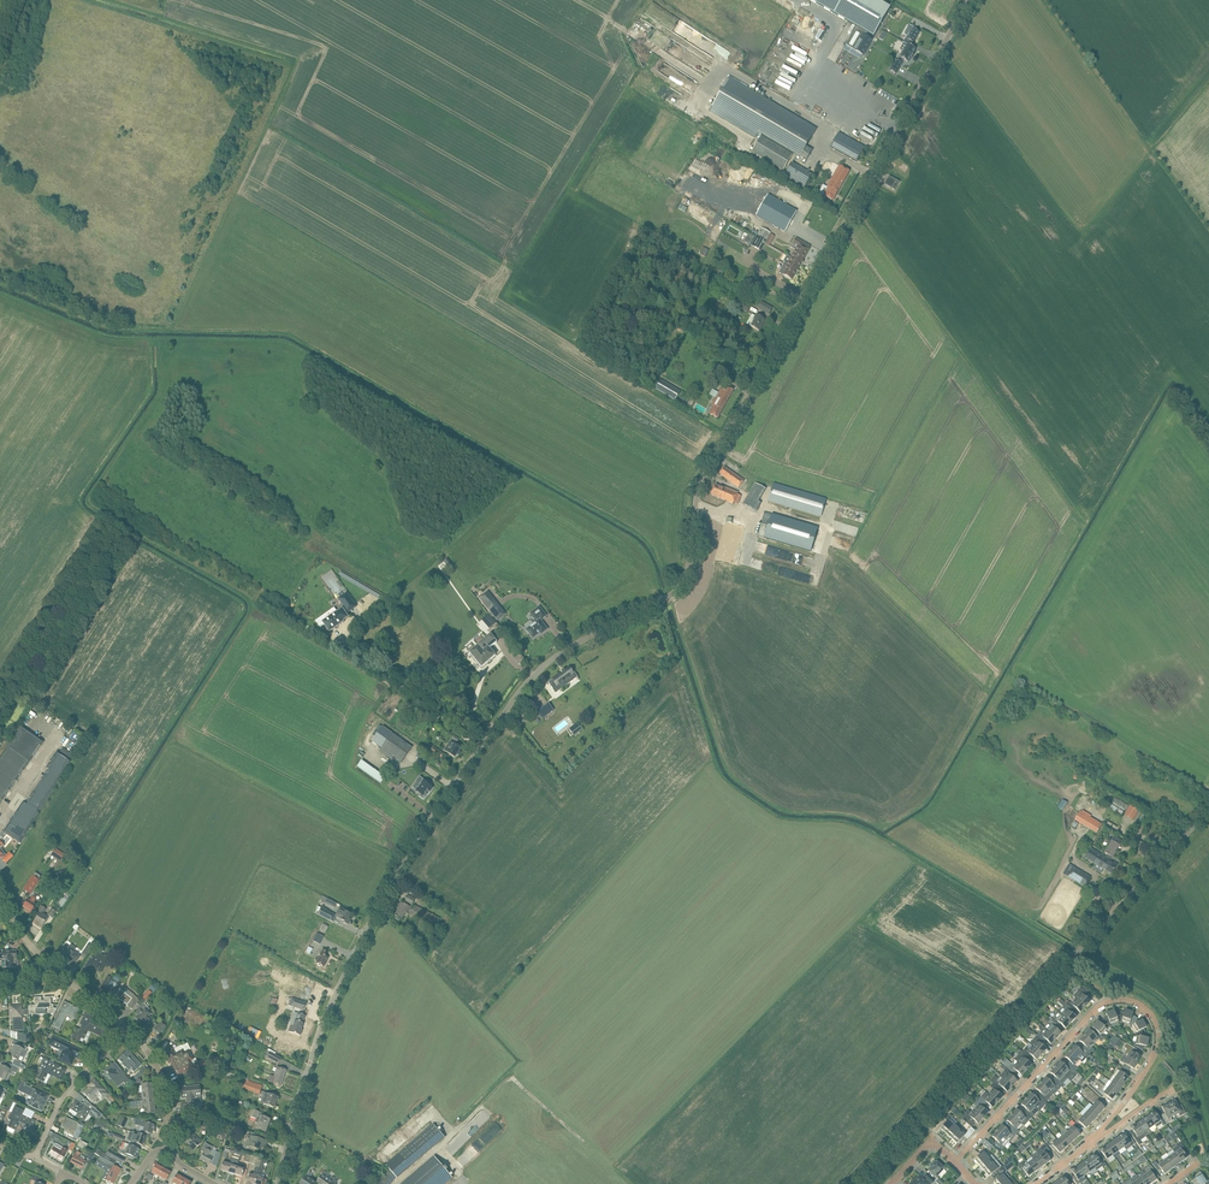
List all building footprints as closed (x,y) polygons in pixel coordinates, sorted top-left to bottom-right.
[(856,26),(845,45),(854,50),(863,55),(872,40),(868,37),(870,34),(874,37),(891,7),(878,0),(810,0),(856,26)] [(809,31),(795,31),(790,28),(786,35),(817,50),(826,31),(809,31)] [(913,42),(913,43),(919,32),(913,29),(907,40),(909,41),(907,45),(906,46),(903,45),(900,50),(903,51),(899,58),(900,58),(898,62),(895,60),(890,70),(896,74),(902,63),(901,63),(903,59),(908,62),(911,57),(912,58),(914,54),(913,53),(915,49),(911,46),(913,42)] [(786,66),(784,70),(799,78),(803,71),(801,70),(812,50),(797,43),(786,62),(783,60),(781,64),(786,66)] [(711,107),(709,110),(756,138),(758,135),(760,133),(806,160),(812,151),(806,147),(816,129),(770,102),(771,100),(769,98),(768,100),(729,77),(711,107)] [(838,133),(830,147),(856,162),(865,147),(838,133)] [(793,154),(761,135),(752,152),(784,170),(793,154)] [(805,188),(812,176),(791,164),(784,176),(805,188)] [(828,188),(824,195),(827,197),(833,200),(849,171),(839,165),(826,187),(828,188)] [(884,184),(895,190),(899,182),(889,176),(884,184)] [(785,232),(797,211),(768,195),(756,216),(785,232)] [(815,216),(811,223),(819,227),(823,219),(815,216)] [(761,228),(757,235),(767,240),(770,233),(761,228)] [(752,245),(761,250),(767,240),(757,235),(752,245)] [(791,257),(791,258),(801,263),(810,246),(805,243),(796,238),(792,243),(797,246),(795,250),(791,257)] [(703,247),(700,254),(706,256),(709,250),(703,247)] [(785,262),(779,272),(783,275),(786,277),(792,280),(801,263),(791,258),(791,257),(787,255),(783,261),(785,262)] [(751,306),(740,300),(736,306),(748,312),(751,306)] [(753,323),(751,326),(760,331),(766,320),(756,315),(752,322),(753,323)] [(655,387),(655,388),(667,395),(671,388),(671,387),(659,380),(659,381),(655,387)] [(712,406),(709,413),(718,418),(734,390),(723,384),(711,406),(712,406)] [(724,467),(719,474),(738,487),(743,480),(724,467)] [(755,482),(744,503),(757,511),(761,502),(759,501),(766,489),(755,482)] [(774,483),(768,501),(821,517),(827,499),(774,483)] [(737,494),(738,493),(723,486),(723,488),(715,484),(711,494),(733,504),(734,501),(738,503),(741,495),(737,494)] [(759,535),(811,550),(818,528),(765,513),(759,535)] [(727,517),(713,565),(730,570),(743,526),(732,523),(733,519),(727,517)] [(811,559),(811,557),(777,548),(777,561),(776,563),(778,563),(779,558),(778,557),(779,554),(782,555),(782,561),(780,562),(781,564),(788,566),(791,565),(787,564),(785,565),(786,562),(788,563),(790,559),(799,559),(799,562),(802,563),(801,564),(803,568),(800,569),(805,570),(809,569),(805,568),(810,566),(811,559)] [(453,566),(447,559),(444,562),(449,569),(453,566)] [(487,592),(480,598),(498,621),(505,614),(487,592)] [(322,617),(316,621),(321,628),(324,625),(330,632),(344,622),(344,621),(348,617),(344,611),(346,610),(348,612),(356,607),(346,593),(338,599),(345,607),(343,609),(342,609),(337,612),(325,621),(322,617)] [(529,633),(533,638),(540,632),(541,634),(547,629),(540,620),(541,619),(542,619),(546,616),(539,607),(531,613),(536,620),(533,621),(535,623),(527,630),(526,630),(529,633)] [(495,623),(488,614),(482,619),(489,628),(495,623)] [(490,635),(469,653),(482,667),(495,655),(489,648),(497,642),(490,635)] [(557,675),(545,684),(545,685),(548,682),(553,689),(556,692),(560,690),(560,689),(558,686),(564,682),(566,685),(576,677),(577,677),(578,679),(579,678),(574,672),(573,672),(574,672),(573,673),(569,667),(565,670),(564,669),(561,671),(562,672),(557,676),(557,675)] [(577,706),(578,706),(571,697),(566,701),(573,709),(574,708),(576,711),(579,709),(577,706)] [(548,704),(538,712),(543,718),(554,710),(549,704),(548,704)] [(30,761),(44,742),(22,725),(8,746),(0,757),(0,803),(30,761)] [(382,726),(372,741),(382,748),(392,733),(382,726)] [(580,726),(572,732),(574,735),(583,730),(580,726)] [(380,751),(387,756),(392,760),(394,757),(401,762),(412,747),(392,733),(382,748),(380,751)] [(451,741),(449,744),(444,750),(455,758),(457,754),(459,755),(461,752),(460,751),(461,748),(451,741)] [(444,754),(433,746),(430,750),(441,758),(444,754)] [(25,838),(23,837),(39,813),(38,812),(72,761),(56,750),(45,768),(47,769),(24,804),(22,802),(3,832),(20,844),(25,838)] [(357,766),(381,783),(385,777),(361,760),(357,766)] [(421,784),(416,791),(420,794),(419,795),(423,798),(426,794),(428,790),(430,792),(433,788),(425,782),(426,781),(420,776),(416,781),(421,784)] [(1109,808),(1122,815),(1128,805),(1116,798),(1109,808)] [(1063,810),(1068,802),(1062,799),(1058,807),(1063,810)] [(1124,816),(1134,820),(1139,809),(1130,805),(1124,816)] [(1074,820),(1096,833),(1102,824),(1080,811),(1074,820)] [(1104,852),(1107,854),(1112,857),(1120,845),(1117,843),(1120,839),(1114,836),(1104,852)] [(1111,860),(1112,857),(1107,854),(1105,857),(1091,848),(1085,858),(1111,874),(1117,864),(1111,860)] [(55,849),(51,855),(60,861),(64,854),(55,849)] [(2,860),(6,864),(13,857),(10,853),(2,860)] [(1085,887),(1090,878),(1073,867),(1067,876),(1085,887)] [(30,894),(38,880),(32,876),(26,885),(23,889),(30,894)] [(404,900),(412,904),(415,899),(407,895),(404,900)] [(30,901),(27,899),(23,906),(26,908),(25,910),(32,914),(35,909),(33,908),(36,904),(33,903),(36,899),(32,896),(30,901)] [(409,915),(414,918),(434,929),(440,919),(414,905),(413,908),(402,902),(395,915),(396,915),(394,918),(399,921),(401,918),(402,918),(405,913),(409,915)] [(37,917),(34,922),(42,927),(45,922),(46,920),(48,918),(42,914),(44,911),(46,909),(41,906),(39,908),(36,914),(38,915),(37,917)] [(331,913),(318,906),(314,912),(318,914),(328,919),(331,913)] [(348,925),(351,919),(349,918),(351,914),(349,913),(349,911),(340,907),(335,916),(340,919),(344,921),(343,922),(348,925)] [(323,923),(320,929),(325,932),(329,926),(323,923)] [(313,940),(320,944),(324,936),(316,932),(313,940)] [(88,944),(82,954),(86,956),(92,947),(88,944)] [(65,946),(58,954),(64,959),(63,959),(67,962),(67,961),(73,965),(79,956),(73,952),(75,948),(70,945),(68,948),(65,946)] [(327,952),(322,950),(319,957),(316,956),(315,960),(317,960),(316,963),(323,967),(328,958),(325,956),(327,952)] [(14,966),(16,967),(18,965),(18,960),(16,959),(16,951),(0,951),(0,959),(5,959),(5,967),(14,967),(14,966)] [(102,955),(96,951),(82,970),(87,973),(92,966),(101,972),(101,973),(111,959),(104,954),(103,957),(101,956),(102,955)] [(112,978),(108,976),(100,989),(104,991),(112,978)] [(117,984),(112,981),(108,987),(113,990),(117,984)] [(149,990),(153,993),(157,989),(153,985),(149,990)] [(111,994),(108,999),(117,1005),(121,1000),(127,1004),(126,1005),(132,1009),(135,1004),(139,999),(134,995),(133,995),(133,996),(128,992),(129,991),(122,987),(121,988),(117,986),(111,994)] [(1076,993),(1073,996),(1076,998),(1085,1007),(1090,1001),(1084,996),(1086,993),(1080,988),(1076,993)] [(152,994),(148,990),(142,997),(146,1000),(152,994)] [(50,1023),(61,1000),(60,1000),(57,1008),(55,1008),(53,1008),(53,1005),(53,1004),(51,1004),(51,997),(53,997),(44,997),(44,1001),(42,1002),(41,997),(34,997),(34,998),(35,998),(36,1005),(28,1005),(28,1004),(27,1004),(30,1021),(28,1009),(36,1009),(36,1013),(35,1013),(35,1014),(54,1013),(50,1023)] [(278,1000),(271,997),(269,1002),(270,1002),(270,1003),(275,1005),(278,1000)] [(292,998),(289,1005),(303,1011),(305,1003),(292,998)] [(1068,1001),(1066,1004),(1071,1009),(1074,1006),(1080,1012),(1085,1007),(1076,998),(1071,1003),(1068,1001)] [(1058,1001),(1058,1002),(1063,1007),(1066,1009),(1061,1014),(1070,1023),(1076,1017),(1075,1017),(1069,1012),(1071,1009),(1066,1004),(1060,999),(1058,1001)] [(57,1032),(58,1028),(60,1029),(67,1014),(74,1018),(78,1009),(69,1005),(69,1004),(64,1002),(53,1025),(51,1029),(57,1032)] [(144,1022),(148,1026),(153,1021),(149,1016),(151,1014),(149,1012),(149,1009),(144,1004),(139,1009),(135,1013),(137,1015),(134,1019),(135,1019),(138,1022),(142,1019),(144,1022)] [(21,1006),(9,1006),(10,1016),(11,1016),(11,1018),(12,1018),(13,1018),(13,1030),(19,1030),(24,1030),(24,1022),(22,1023),(22,1018),(22,1010),(21,1006)] [(1107,1015),(1103,1019),(1110,1026),(1112,1026),(1111,1024),(1118,1021),(1118,1023),(1120,1022),(1120,1012),(1115,1012),(1114,1011),(1114,1010),(1106,1014),(1107,1014),(1107,1015)] [(1125,1012),(1120,1012),(1120,1022),(1122,1023),(1122,1021),(1129,1023),(1129,1025),(1130,1026),(1137,1018),(1133,1014),(1133,1013),(1125,1010),(1125,1011),(1125,1012)] [(92,1015),(85,1012),(79,1024),(81,1025),(78,1032),(76,1031),(72,1039),(79,1042),(81,1038),(84,1039),(88,1031),(101,1037),(105,1030),(91,1023),(90,1023),(88,1022),(92,1015)] [(1054,1017),(1051,1020),(1057,1025),(1059,1022),(1065,1028),(1070,1023),(1061,1014),(1058,1012),(1054,1017)] [(290,1026),(288,1032),(289,1032),(293,1034),(295,1035),(295,1034),(299,1036),(301,1030),(300,1030),(301,1029),(301,1027),(303,1023),(302,1023),(305,1016),(298,1013),(295,1021),(294,1020),(294,1021),(293,1020),(290,1026)] [(1137,1018),(1130,1026),(1131,1027),(1133,1026),(1136,1032),(1135,1033),(1136,1035),(1146,1033),(1145,1028),(1146,1027),(1142,1020),(1141,1021),(1137,1018)] [(1098,1021),(1092,1027),(1092,1028),(1093,1027),(1099,1033),(1101,1035),(1106,1029),(1107,1030),(1110,1026),(1103,1019),(1099,1023),(1098,1022),(1098,1021)] [(1051,1025),(1047,1030),(1056,1039),(1061,1033),(1060,1033),(1054,1028),(1057,1025),(1051,1020),(1048,1023),(1051,1025)] [(161,1022),(154,1029),(159,1034),(166,1027),(161,1022)] [(1038,1034),(1037,1036),(1042,1041),(1045,1038),(1051,1044),(1050,1044),(1051,1044),(1056,1039),(1047,1030),(1044,1028),(1039,1033),(1038,1034)] [(1090,1030),(1085,1035),(1094,1044),(1099,1039),(1102,1041),(1104,1038),(1101,1035),(1099,1033),(1096,1036),(1090,1030)] [(17,1033),(17,1040),(25,1043),(25,1035),(17,1033)] [(1134,1045),(1137,1047),(1143,1050),(1145,1046),(1147,1046),(1147,1047),(1148,1038),(1147,1038),(1146,1033),(1136,1035),(1135,1037),(1137,1037),(1136,1044),(1134,1044),(1134,1045)] [(1085,1035),(1080,1041),(1086,1047),(1084,1049),(1090,1055),(1094,1049),(1091,1047),(1094,1044),(1085,1035)] [(1032,1041),(1029,1044),(1032,1046),(1041,1055),(1046,1049),(1042,1045),(1040,1043),(1042,1041),(1037,1036),(1034,1038),(1032,1041)] [(1115,1036),(1110,1042),(1114,1046),(1115,1045),(1118,1041),(1119,1040),(1115,1036)] [(49,1044),(62,1051),(59,1058),(71,1064),(74,1056),(82,1060),(85,1053),(52,1037),(49,1044)] [(278,1037),(274,1049),(292,1056),(297,1042),(293,1040),(292,1042),(278,1037)] [(9,1056),(14,1059),(12,1064),(19,1068),(21,1069),(26,1071),(28,1067),(21,1063),(22,1062),(27,1051),(26,1050),(27,1047),(21,1044),(19,1043),(13,1040),(11,1044),(15,1046),(10,1056),(9,1056)] [(172,1050),(170,1051),(165,1054),(167,1058),(166,1058),(169,1063),(169,1062),(170,1063),(171,1062),(173,1065),(178,1074),(183,1072),(188,1069),(190,1073),(206,1064),(204,1059),(198,1062),(195,1058),(194,1059),(189,1050),(191,1049),(187,1043),(182,1046),(181,1045),(172,1050)] [(1124,1055),(1128,1057),(1137,1063),(1141,1057),(1132,1052),(1134,1048),(1126,1043),(1124,1047),(1127,1049),(1124,1055)] [(1027,1046),(1022,1051),(1028,1057),(1030,1054),(1036,1060),(1041,1055),(1032,1046),(1029,1049),(1027,1046)] [(1075,1046),(1070,1051),(1079,1060),(1082,1062),(1085,1060),(1090,1055),(1084,1049),(1081,1052),(1080,1050),(1075,1046),(1076,1046),(1075,1046)] [(137,1069),(142,1065),(141,1064),(141,1065),(133,1056),(128,1050),(118,1059),(129,1071),(131,1069),(134,1072),(137,1069)] [(267,1056),(266,1057),(279,1064),(281,1058),(266,1050),(264,1055),(267,1056)] [(1019,1054),(1015,1059),(1016,1060),(1027,1070),(1032,1065),(1031,1065),(1025,1059),(1028,1057),(1022,1051),(1020,1050),(1018,1053),(1019,1054)] [(1070,1051),(1065,1057),(1066,1057),(1072,1062),(1069,1065),(1075,1070),(1078,1067),(1075,1065),(1079,1060),(1070,1051)] [(213,1062),(234,1072),(237,1066),(225,1061),(226,1060),(216,1056),(213,1062)] [(41,1068),(36,1078),(38,1079),(41,1081),(40,1084),(45,1086),(46,1085),(47,1083),(44,1081),(45,1078),(45,1079),(48,1073),(61,1079),(60,1080),(61,1080),(66,1069),(61,1066),(53,1063),(52,1062),(52,1064),(50,1063),(50,1061),(47,1060),(43,1058),(43,1059),(40,1057),(39,1059),(42,1061),(41,1063),(40,1064),(39,1067),(41,1068)] [(1137,1063),(1128,1057),(1124,1064),(1134,1069),(1137,1063)] [(1011,1063),(1007,1067),(1013,1073),(1015,1070),(1017,1072),(1021,1076),(1022,1076),(1027,1070),(1016,1060),(1013,1063),(1012,1062),(1011,1063)] [(1061,1062),(1056,1067),(1065,1076),(1068,1078),(1075,1070),(1069,1065),(1067,1068),(1061,1062)] [(0,1068),(0,1079),(1,1079),(4,1080),(8,1072),(11,1074),(12,1071),(16,1073),(19,1068),(12,1064),(8,1063),(6,1068),(1,1066),(0,1068)] [(125,1083),(130,1080),(122,1070),(119,1073),(112,1064),(112,1063),(104,1070),(105,1070),(109,1074),(118,1086),(118,1087),(124,1081),(125,1083)] [(273,1083),(275,1084),(281,1086),(286,1070),(277,1067),(274,1077),(275,1077),(273,1083)] [(1005,1070),(1000,1075),(1003,1078),(1012,1086),(1017,1081),(1011,1075),(1013,1073),(1007,1067),(1005,1070)] [(1056,1067),(1051,1073),(1055,1077),(1057,1078),(1055,1081),(1060,1086),(1063,1088),(1065,1085),(1063,1083),(1068,1078),(1065,1076),(1056,1067)] [(1116,1077),(1124,1083),(1129,1077),(1117,1069),(1113,1075),(1116,1077)] [(997,1078),(993,1083),(999,1088),(1001,1086),(1003,1087),(1007,1091),(1007,1092),(1012,1086),(1003,1078),(1000,1075),(997,1078)] [(1120,1089),(1124,1083),(1116,1077),(1112,1082),(1120,1089)] [(138,1078),(132,1084),(135,1087),(141,1081),(138,1078)] [(1046,1078),(1041,1083),(1050,1092),(1053,1094),(1054,1095),(1057,1093),(1056,1091),(1058,1090),(1058,1089),(1060,1086),(1055,1081),(1052,1084),(1046,1078)] [(1081,1079),(1076,1086),(1079,1088),(1084,1081),(1081,1079)] [(83,1093),(91,1102),(98,1096),(101,1099),(107,1094),(95,1080),(89,1086),(90,1087),(83,1093)] [(245,1080),(243,1087),(260,1093),(262,1086),(245,1080)] [(18,1090),(33,1097),(29,1105),(41,1111),(41,1110),(40,1110),(44,1101),(45,1101),(48,1096),(24,1085),(25,1083),(22,1082),(18,1090)] [(1120,1089),(1112,1082),(1108,1088),(1116,1094),(1120,1089)] [(143,1093),(142,1094),(142,1101),(154,1099),(152,1083),(146,1084),(142,1085),(143,1093)] [(993,1089),(988,1094),(998,1102),(1003,1097),(1002,1096),(1002,1097),(996,1091),(999,1088),(993,1083),(990,1086),(993,1089)] [(1041,1083),(1036,1089),(1042,1094),(1040,1097),(1046,1102),(1048,1099),(1053,1094),(1050,1092),(1041,1083)] [(188,1108),(194,1107),(202,1107),(199,1086),(180,1088),(181,1098),(186,1098),(188,1108)] [(1112,1100),(1116,1094),(1108,1088),(1104,1094),(1112,1100)] [(981,1096),(978,1099),(984,1104),(986,1102),(988,1103),(992,1107),(992,1108),(998,1102),(988,1094),(985,1091),(981,1096)] [(260,1103),(268,1105),(273,1107),(274,1107),(273,1107),(276,1097),(277,1097),(264,1092),(260,1103)] [(1032,1094),(1026,1099),(1036,1108),(1038,1110),(1039,1111),(1047,1103),(1046,1102),(1040,1097),(1038,1100),(1032,1094)] [(137,1101),(130,1102),(131,1107),(144,1106),(145,1114),(149,1113),(149,1116),(155,1116),(155,1113),(154,1099),(142,1101),(137,1101)] [(973,1104),(971,1107),(974,1110),(983,1118),(988,1113),(988,1112),(987,1113),(983,1109),(981,1107),(984,1104),(978,1099),(973,1104)] [(1026,1099),(1021,1105),(1022,1105),(1028,1110),(1025,1113),(1031,1118),(1036,1113),(1038,1110),(1036,1108),(1026,1099)] [(11,1100),(6,1110),(9,1112),(13,1103),(16,1104),(17,1104),(17,1103),(14,1102),(14,1101),(11,1100)] [(1175,1100),(1168,1103),(1175,1115),(1178,1113),(1180,1116),(1186,1113),(1182,1106),(1179,1108),(1175,1100)] [(78,1113),(76,1116),(84,1121),(90,1110),(99,1119),(103,1115),(87,1101),(84,1106),(75,1101),(70,1108),(78,1113)] [(1092,1106),(1100,1113),(1105,1108),(1097,1101),(1092,1106)] [(1167,1124),(1172,1120),(1171,1117),(1175,1115),(1168,1103),(1161,1107),(1162,1107),(1165,1113),(1161,1115),(1165,1121),(1167,1124)] [(10,1121),(7,1126),(15,1130),(19,1122),(32,1128),(36,1121),(31,1118),(22,1114),(22,1115),(19,1113),(21,1109),(14,1106),(10,1115),(9,1115),(8,1117),(9,1120),(10,1121)] [(1100,1113),(1092,1106),(1088,1111),(1096,1118),(1100,1113)] [(954,1107),(951,1111),(957,1115),(960,1111),(954,1107)] [(265,1132),(268,1123),(270,1124),(271,1121),(269,1120),(257,1115),(259,1112),(252,1109),(249,1116),(256,1118),(255,1122),(258,1123),(256,1129),(264,1132),(265,1132)] [(1017,1109),(1012,1115),(1021,1124),(1024,1126),(1028,1121),(1031,1118),(1025,1113),(1023,1115),(1017,1110),(1017,1109)] [(964,1115),(965,1117),(969,1120),(972,1118),(976,1121),(978,1123),(977,1124),(978,1124),(983,1118),(974,1110),(971,1113),(968,1110),(967,1112),(964,1115)] [(1091,1123),(1096,1118),(1088,1111),(1083,1116),(1091,1123)] [(1150,1115),(1149,1116),(1155,1125),(1156,1127),(1162,1123),(1164,1125),(1165,1125),(1167,1124),(1165,1121),(1161,1115),(1158,1117),(1154,1112),(1150,1115)] [(951,1117),(952,1116),(950,1114),(945,1119),(948,1121),(941,1129),(946,1134),(954,1125),(957,1122),(951,1117)] [(1012,1115),(1007,1121),(1012,1125),(1013,1126),(1011,1129),(1017,1134),(1019,1131),(1016,1129),(1021,1124),(1012,1115)] [(1086,1129),(1091,1123),(1083,1116),(1078,1121),(1086,1129)] [(1155,1125),(1149,1116),(1148,1116),(1143,1120),(1149,1129),(1155,1125)] [(121,1117),(118,1125),(123,1128),(127,1120),(121,1117)] [(73,1137),(79,1125),(66,1119),(62,1126),(68,1129),(66,1133),(67,1134),(66,1135),(67,1135),(68,1134),(73,1137)] [(135,1119),(134,1125),(144,1127),(143,1132),(151,1134),(151,1133),(152,1133),(154,1129),(155,1125),(145,1123),(143,1123),(143,1120),(135,1119)] [(1144,1133),(1149,1129),(1143,1120),(1138,1124),(1137,1124),(1144,1133)] [(435,1123),(412,1143),(423,1155),(446,1136),(435,1123)] [(1173,1128),(1170,1130),(1171,1131),(1173,1133),(1174,1132),(1181,1127),(1179,1123),(1173,1128)] [(1136,1135),(1133,1137),(1139,1145),(1143,1143),(1141,1140),(1146,1136),(1144,1133),(1137,1124),(1138,1124),(1137,1124),(1131,1128),(1136,1135)] [(946,1134),(952,1139),(960,1130),(954,1125),(946,1134)] [(1002,1125),(997,1131),(1009,1142),(1012,1139),(1017,1134),(1011,1129),(1008,1131),(1007,1130),(1002,1126),(1003,1126),(1002,1125)] [(496,1128),(491,1132),(494,1136),(501,1130),(498,1126),(495,1128),(496,1128)] [(1068,1131),(1075,1139),(1080,1135),(1073,1127),(1068,1131)] [(965,1135),(961,1131),(960,1130),(952,1139),(957,1144),(965,1135)] [(218,1131),(217,1134),(222,1136),(221,1138),(225,1139),(227,1134),(218,1131)] [(997,1131),(992,1137),(993,1137),(997,1141),(999,1142),(996,1145),(999,1148),(1002,1150),(1005,1147),(1009,1142),(997,1131)] [(1070,1144),(1075,1139),(1068,1131),(1063,1136),(1070,1144)] [(130,1134),(128,1140),(142,1145),(145,1136),(142,1135),(139,1134),(138,1133),(137,1134),(131,1132),(130,1134)] [(194,1149),(198,1145),(201,1143),(195,1136),(196,1136),(192,1132),(185,1139),(194,1149)] [(1169,1135),(1174,1141),(1179,1138),(1174,1132),(1173,1133),(1170,1135),(1169,1135)] [(251,1133),(250,1136),(248,1135),(245,1146),(258,1150),(260,1146),(263,1147),(264,1145),(265,1145),(267,1141),(262,1140),(263,1136),(251,1133)] [(1119,1137),(1118,1138),(1124,1147),(1126,1150),(1132,1146),(1135,1144),(1128,1135),(1125,1137),(1123,1134),(1119,1137)] [(1065,1148),(1070,1144),(1063,1136),(1058,1140),(1065,1148)] [(1065,1148),(1058,1140),(1056,1138),(1052,1142),(1054,1144),(1053,1145),(1060,1153),(1065,1148)] [(1112,1142),(1118,1151),(1124,1147),(1118,1138),(1118,1139),(1112,1142)] [(80,1140),(77,1146),(85,1149),(88,1144),(80,1140)] [(395,1140),(384,1149),(389,1154),(400,1145),(395,1140)] [(1107,1146),(1113,1155),(1118,1151),(1112,1142),(1107,1146)] [(120,1149),(119,1152),(121,1153),(127,1156),(126,1156),(127,1154),(130,1155),(129,1157),(134,1159),(134,1157),(136,1158),(138,1153),(139,1149),(137,1148),(131,1146),(129,1145),(130,1144),(125,1143),(124,1145),(122,1149),(122,1150),(120,1149)] [(204,1153),(203,1154),(200,1159),(209,1164),(214,1155),(209,1153),(211,1150),(209,1148),(210,1146),(205,1143),(200,1151),(204,1153)] [(412,1143),(398,1155),(409,1168),(423,1155),(412,1143)] [(1178,1147),(1173,1150),(1175,1153),(1181,1162),(1187,1158),(1184,1154),(1183,1153),(1186,1150),(1181,1143),(1177,1146),(1178,1147)] [(1036,1151),(1037,1153),(1039,1156),(1045,1164),(1051,1160),(1047,1154),(1048,1154),(1047,1152),(1050,1150),(1045,1144),(1036,1151)] [(1026,1149),(1024,1146),(1023,1145),(1018,1150),(1022,1154),(1026,1149)] [(1101,1150),(1107,1159),(1113,1155),(1107,1146),(1101,1150)] [(50,1154),(61,1161),(65,1154),(65,1153),(67,1150),(63,1147),(61,1151),(54,1147),(50,1154)] [(234,1151),(225,1148),(223,1156),(226,1157),(228,1152),(229,1152),(233,1154),(233,1152),(234,1151)] [(96,1149),(94,1153),(96,1154),(100,1156),(97,1161),(111,1170),(109,1175),(106,1180),(108,1181),(107,1182),(107,1183),(108,1183),(109,1183),(111,1183),(112,1183),(113,1183),(117,1174),(118,1175),(121,1169),(114,1166),(116,1161),(106,1155),(99,1151),(98,1150),(96,1149)] [(108,1150),(106,1155),(116,1161),(122,1164),(125,1159),(120,1156),(113,1153),(108,1150)] [(75,1155),(74,1155),(70,1162),(82,1168),(86,1161),(78,1157),(80,1153),(77,1151),(75,1155)] [(245,1161),(249,1163),(251,1155),(242,1152),(240,1155),(246,1157),(245,1161)] [(974,1160),(979,1166),(988,1158),(984,1152),(974,1160)] [(1045,1164),(1039,1156),(1037,1153),(1031,1157),(1033,1160),(1040,1168),(1045,1164)] [(1175,1153),(1169,1157),(1177,1167),(1177,1166),(1178,1165),(1178,1164),(1181,1162),(1175,1153)] [(249,1176),(248,1179),(246,1183),(251,1183),(252,1183),(254,1183),(261,1159),(261,1158),(251,1155),(249,1163),(253,1164),(255,1167),(254,1172),(253,1172),(253,1175),(249,1174),(249,1176)] [(409,1168),(398,1155),(387,1164),(398,1177),(409,1168)] [(979,1166),(984,1171),(996,1161),(991,1155),(988,1158),(979,1166)] [(1101,1164),(1095,1155),(1089,1159),(1095,1168),(1097,1170),(1103,1166),(1104,1167),(1107,1165),(1104,1162),(1101,1164)] [(452,1177),(435,1157),(404,1183),(444,1183),(452,1177)] [(1169,1157),(1164,1161),(1170,1170),(1174,1167),(1174,1168),(1176,1167),(1177,1167),(1169,1157)] [(230,1164),(228,1172),(235,1174),(238,1163),(239,1160),(232,1158),(230,1164)] [(267,1180),(260,1178),(262,1169),(263,1164),(266,1163),(267,1161),(261,1159),(254,1183),(266,1183),(267,1180)] [(1083,1163),(1090,1172),(1095,1168),(1089,1159),(1083,1163)] [(1019,1164),(1017,1166),(1021,1171),(1023,1169),(1026,1174),(1029,1177),(1034,1172),(1028,1164),(1025,1160),(1019,1164)] [(1033,1160),(1028,1164),(1034,1172),(1040,1168),(1033,1160)] [(996,1161),(984,1171),(989,1177),(997,1170),(999,1173),(1004,1168),(1002,1165),(1001,1166),(996,1161)] [(1156,1161),(1152,1163),(1158,1171),(1161,1169),(1164,1174),(1170,1170),(1164,1161),(1158,1165),(1156,1161)] [(223,1162),(222,1164),(220,1170),(228,1172),(230,1164),(223,1162)] [(944,1169),(941,1166),(941,1165),(940,1163),(938,1164),(937,1162),(936,1163),(934,1162),(930,1167),(931,1168),(929,1170),(936,1177),(944,1169)] [(238,1163),(235,1174),(242,1176),(244,1169),(244,1168),(245,1165),(238,1163)] [(1078,1167),(1084,1176),(1090,1172),(1083,1163),(1078,1167)] [(159,1176),(163,1168),(156,1164),(151,1172),(159,1176)] [(1141,1171),(1144,1175),(1151,1183),(1156,1180),(1153,1175),(1156,1173),(1150,1165),(1141,1171)] [(1080,1183),(1086,1179),(1084,1176),(1078,1167),(1072,1171),(1076,1177),(1073,1179),(1077,1183),(1079,1183),(1080,1183)] [(163,1168),(159,1176),(166,1180),(170,1173),(163,1168)] [(999,1173),(1001,1175),(994,1182),(995,1183),(1003,1183),(1010,1178),(1005,1172),(1007,1171),(1004,1168),(999,1173)] [(376,1183),(391,1183),(397,1178),(388,1170),(376,1183)] [(1025,1179),(1019,1170),(1016,1173),(1022,1181),(1025,1179)] [(332,1176),(331,1177),(328,1175),(329,1174),(325,1171),(317,1183),(306,1176),(301,1183),(318,1183),(319,1183),(335,1183),(338,1180),(332,1176)] [(1204,1183),(1205,1183),(1208,1183),(1208,1180),(1207,1182),(1200,1172),(1194,1176),(1195,1178),(1192,1181),(1194,1183),(1204,1183)] [(175,1183),(181,1183),(184,1178),(176,1174),(172,1182),(175,1183)] [(914,1181),(918,1183),(932,1183),(935,1181),(934,1181),(927,1175),(923,1179),(920,1176),(915,1181),(914,1180),(914,1181)] [(1134,1183),(1142,1183),(1139,1179),(1136,1175),(1131,1179),(1134,1183)] [(1144,1175),(1139,1179),(1142,1183),(1150,1183),(1151,1183),(1144,1175)]
